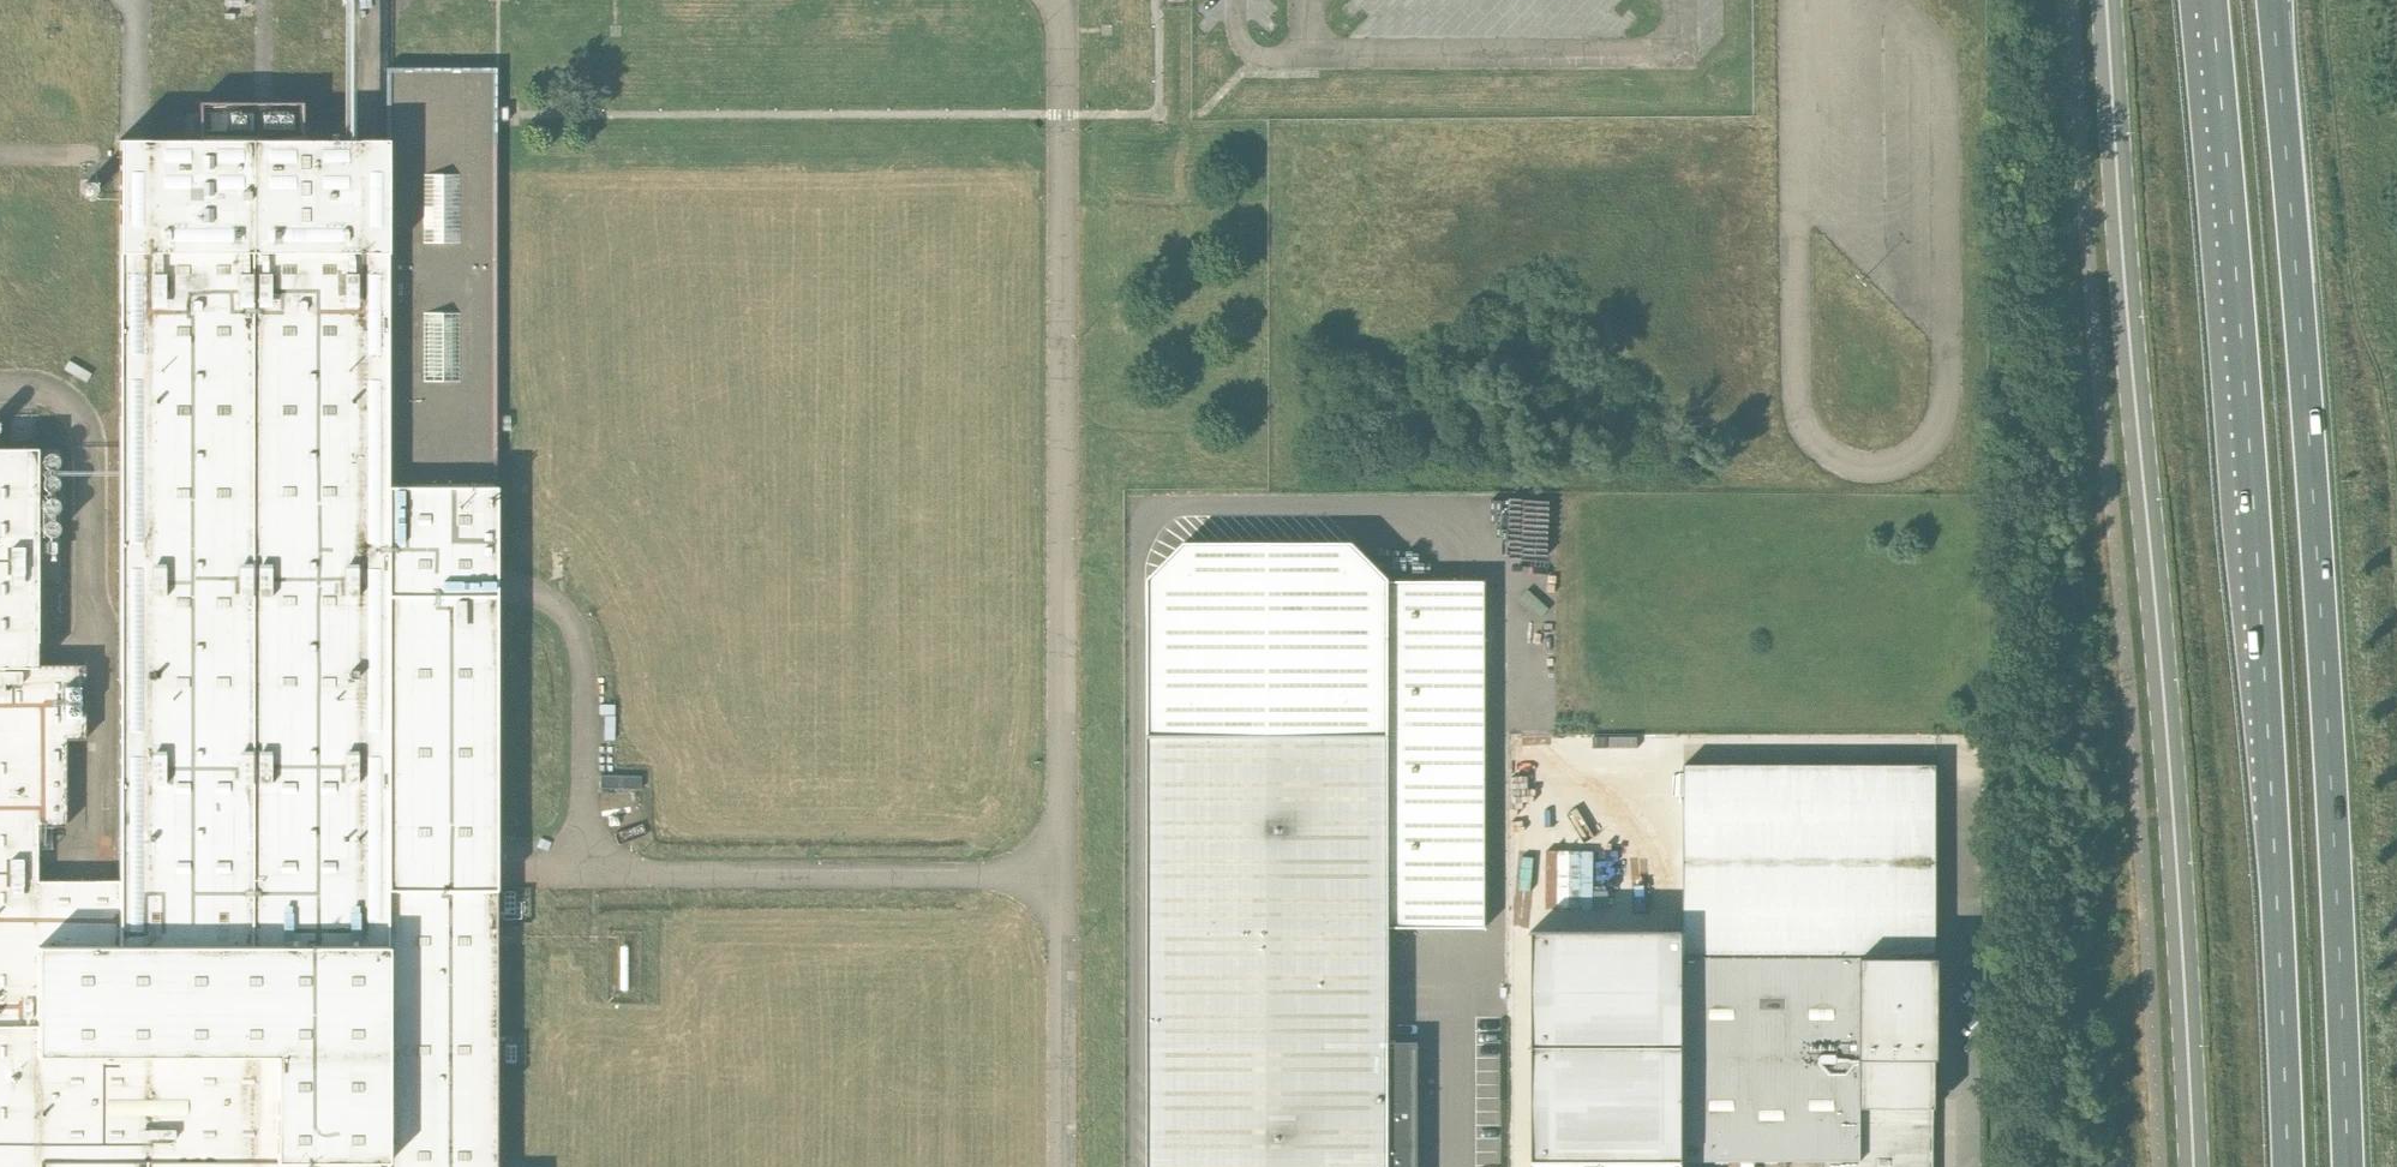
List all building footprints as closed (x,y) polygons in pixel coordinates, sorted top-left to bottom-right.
[(302,153),(513,162),(487,61),(130,152),(124,315),(183,317),(211,423),(236,440),(246,438),(284,406),(346,446),(345,466),(329,490),(376,478),(373,550),(244,545),(243,584),(165,581),(164,608),(238,697),(51,853),(67,446),(0,444),(0,1166),(563,1166),(302,153)] [(1149,1166),(1418,1166),(1418,1043),(1390,1043),(1389,927),(1486,927),(1485,581),(1389,581),(1389,579),(1353,543),(1185,543),(1149,579),(1149,1166)] [(163,646),(183,645),(182,626),(162,627),(163,646)] [(1535,1166),(1684,1166),(1684,1161),(1710,1161),(1787,1161),(1816,1161),(1826,1161),(1826,1166),(1934,1166),(1934,1108),(1934,1084),(1936,1084),(1936,957),(1937,764),(1684,764),(1684,932),(1534,932),(1535,1161),(1535,1166)] [(602,772),(602,787),(645,787),(645,773),(602,772)]
